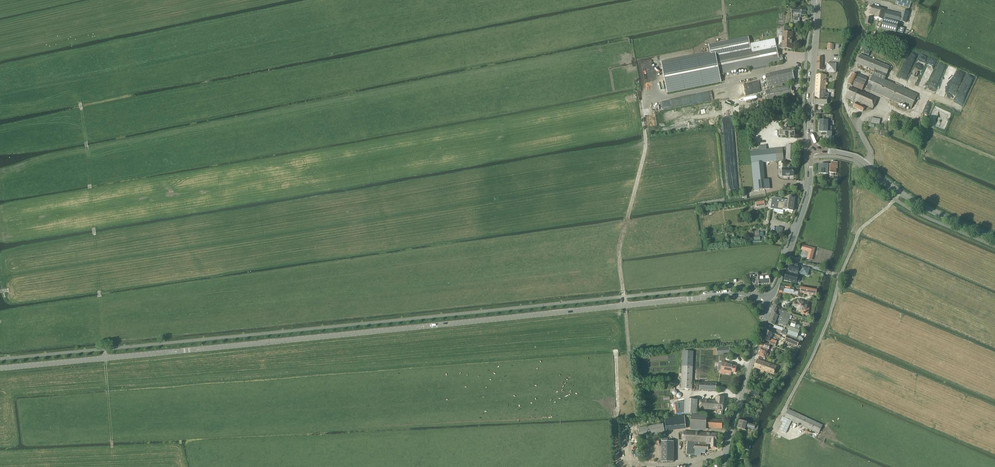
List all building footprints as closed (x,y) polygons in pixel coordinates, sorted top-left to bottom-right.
[(896,5),(909,9),(911,1),(908,0),(904,0),(903,0),(897,0),(896,5)] [(870,6),(868,11),(870,11),(869,13),(875,15),(874,18),(883,20),(884,17),(884,19),(899,23),(900,21),(906,23),(908,13),(902,11),(901,14),(886,10),(885,15),(884,15),(885,10),(870,6)] [(806,9),(792,9),(792,18),(794,18),(794,24),(799,24),(799,21),(799,18),(798,18),(798,15),(800,15),(806,15),(806,9)] [(884,19),(881,29),(896,32),(903,33),(904,28),(897,26),(898,23),(884,19)] [(782,37),(782,40),(792,41),(792,33),(782,33),(782,37)] [(710,52),(661,62),(667,93),(721,83),(720,74),(737,71),(750,68),(769,65),(779,63),(783,62),(781,56),(778,56),(777,52),(779,52),(779,48),(780,48),(780,49),(781,49),(791,49),(792,41),(782,40),(782,45),(779,45),(776,46),(775,43),(772,44),(771,40),(756,43),(750,44),(751,48),(750,48),(749,41),(748,37),(728,41),(708,45),(710,52)] [(911,109),(917,95),(885,80),(887,75),(890,67),(860,54),(856,63),(874,70),(873,74),(866,89),(870,91),(891,100),(911,109)] [(770,74),(764,75),(767,87),(772,86),(774,85),(782,83),(794,81),(791,69),(770,74)] [(857,76),(852,74),(848,84),(862,90),(867,78),(857,74),(857,76)] [(820,89),(825,89),(826,76),(816,75),(815,92),(820,93),(820,89)] [(767,101),(792,95),(790,85),(765,91),(767,101)] [(863,93),(850,87),(845,98),(853,101),(853,100),(856,101),(853,107),(863,111),(865,107),(858,104),(859,102),(872,108),(877,98),(868,95),(863,92),(863,93)] [(825,93),(825,89),(820,89),(820,93),(815,92),(815,104),(827,105),(827,98),(828,98),(829,93),(825,93)] [(827,129),(832,129),(832,126),(830,126),(830,123),(827,123),(828,121),(820,121),(820,127),(827,127),(827,129)] [(831,137),(832,129),(827,129),(827,127),(820,127),(819,132),(827,132),(827,137),(826,137),(826,140),(834,141),(834,137),(831,137)] [(794,136),(794,128),(783,128),(783,129),(778,129),(778,135),(782,135),(782,136),(794,136)] [(759,151),(750,152),(754,190),(769,189),(768,180),(763,180),(762,163),(783,160),(782,148),(766,150),(766,145),(762,146),(763,147),(759,147),(759,151)] [(786,148),(782,148),(783,160),(786,160),(795,161),(795,146),(786,145),(786,148)] [(819,165),(819,174),(828,174),(828,173),(836,173),(836,168),(838,168),(838,165),(838,162),(837,162),(831,162),(831,165),(819,165)] [(782,176),(793,176),(793,168),(782,168),(782,176)] [(769,200),(768,209),(774,210),(774,212),(782,213),(783,210),(793,211),(795,196),(789,195),(788,200),(776,198),(772,198),(772,200),(769,200)] [(807,246),(806,250),(810,251),(809,256),(813,257),(815,248),(807,246)] [(790,264),(789,270),(790,271),(797,272),(797,273),(798,273),(799,273),(799,272),(802,273),(802,274),(808,276),(810,269),(803,267),(803,269),(800,268),(801,267),(799,266),(799,264),(795,263),(795,265),(790,264)] [(787,272),(785,280),(797,284),(798,282),(800,282),(801,278),(799,278),(799,276),(797,275),(798,273),(797,273),(797,272),(790,271),(789,273),(787,272)] [(758,276),(757,273),(750,274),(750,278),(758,277),(758,284),(770,283),(769,275),(758,276)] [(793,296),(793,295),(798,295),(799,292),(799,291),(794,290),(794,288),(790,288),(790,286),(780,284),(779,289),(778,294),(793,296)] [(801,287),(800,294),(816,296),(817,289),(801,287)] [(794,303),(792,304),(792,306),(793,308),(797,309),(797,311),(798,311),(798,312),(800,312),(800,311),(801,312),(801,314),(803,315),(804,315),(807,315),(808,309),(806,309),(807,304),(806,304),(806,303),(805,303),(804,303),(798,302),(797,303),(794,303)] [(773,308),(771,313),(780,317),(779,321),(778,321),(779,321),(787,324),(789,319),(791,314),(782,311),(779,310),(778,310),(779,307),(779,306),(774,305),(774,306),(774,307),(773,308)] [(771,313),(767,323),(774,326),(776,320),(779,321),(780,317),(771,313)] [(792,322),(790,327),(799,330),(800,326),(796,324),(797,323),(792,322)] [(797,338),(799,331),(790,328),(788,334),(797,338)] [(768,342),(771,333),(765,331),(762,340),(768,342)] [(787,336),(784,342),(797,347),(800,341),(787,336)] [(767,358),(768,355),(766,354),(768,351),(760,348),(757,356),(765,358),(765,357),(767,358)] [(692,389),(693,352),(683,352),(681,389),(692,389)] [(774,375),(776,367),(757,360),(754,368),(774,375)] [(735,373),(736,367),(732,366),(732,365),(722,363),(721,373),(724,374),(725,371),(735,373)] [(723,410),(724,397),(716,396),(716,401),(700,400),(698,409),(723,410)] [(685,402),(674,403),(675,415),(684,414),(697,415),(698,401),(685,400),(685,402)] [(818,434),(822,425),(788,409),(784,418),(782,417),(780,422),(783,423),(779,430),(786,433),(791,421),(818,434)] [(666,430),(686,428),(684,415),(664,418),(666,430)] [(722,429),(722,421),(707,420),(707,417),(692,416),(691,428),(706,429),(706,428),(722,429)] [(754,429),(755,425),(739,421),(737,428),(746,431),(747,428),(754,430),(754,429)] [(640,438),(665,433),(663,424),(638,429),(640,438)] [(683,432),(683,442),(687,442),(686,451),(686,453),(686,454),(695,454),(695,455),(701,456),(701,453),(705,453),(705,450),(707,450),(708,446),(706,446),(706,445),(711,445),(711,448),(716,448),(717,434),(683,432)] [(673,441),(662,441),(662,463),(673,463),(673,441)]
